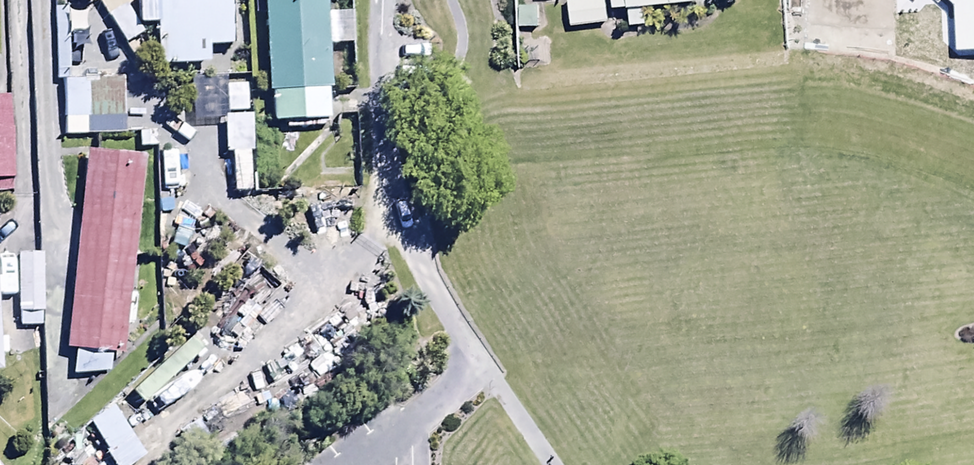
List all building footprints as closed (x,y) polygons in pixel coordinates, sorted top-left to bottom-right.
[(209,68),(209,52),(230,52),(230,0),(137,0),(138,31),(156,31),(156,68),(209,68)] [(326,0),(264,0),(271,126),(287,125),(288,131),(330,129),(328,93),(331,93),(326,0)] [(567,2),(568,31),(605,29),(604,0),(567,2)] [(700,12),(699,0),(611,0),(613,16),(629,15),(630,33),(649,31),(648,16),(700,12)] [(899,8),(951,7),(951,0),(899,0),(899,8)] [(127,81),(64,82),(65,136),(128,135),(127,81)] [(8,102),(0,102),(0,198),(9,198),(8,102)] [(120,357),(145,158),(85,153),(65,353),(74,354),(72,378),(108,377),(111,356),(120,357)] [(42,330),(42,258),(18,258),(20,330),(42,330)] [(144,461),(113,410),(89,425),(107,453),(103,455),(109,464),(138,464),(144,461)]
